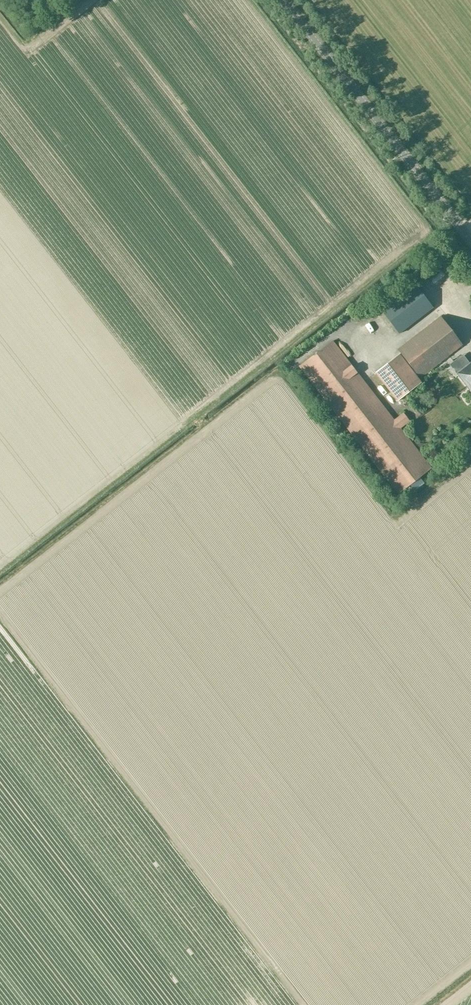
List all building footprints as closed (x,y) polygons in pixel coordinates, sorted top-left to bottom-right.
[(399,334),(433,307),(414,283),(380,309),(399,334)] [(398,354),(399,354),(374,373),(396,401),(421,382),(417,376),(418,375),(420,378),(452,352),(459,347),(462,345),(440,316),(397,349),(400,353),(398,354)] [(299,366),(398,494),(410,485),(414,491),(424,483),(420,477),(432,468),(401,428),(410,421),(403,413),(394,420),(332,340),(299,366)] [(451,360),(461,372),(459,373),(470,389),(470,364),(461,371),(452,360),(451,360)]
